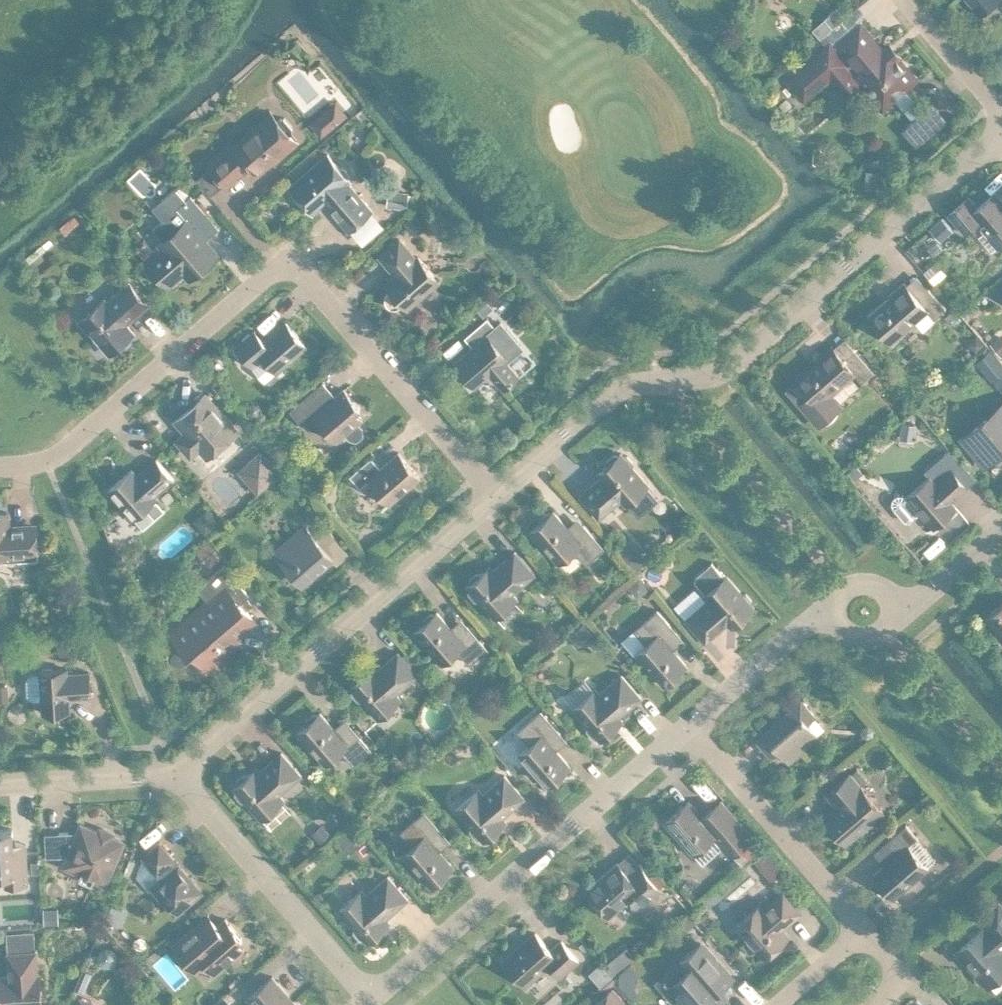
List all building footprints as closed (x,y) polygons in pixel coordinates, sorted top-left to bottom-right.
[(989,25),(1001,14),(1001,0),(967,0),(989,25)] [(833,29),(841,39),(853,28),(845,19),(833,29)] [(833,29),(820,40),(828,50),(841,39),(833,29)] [(933,122),(914,100),(925,91),(896,57),(891,62),(869,36),(843,58),(838,52),(795,90),(813,111),(839,89),(858,112),(874,99),(892,119),(902,110),(921,132),(917,136),(931,153),(955,132),(941,115),(933,122)] [(345,111),(318,134),(332,150),(358,127),(345,111)] [(301,139),(293,129),(289,128),(273,142),(268,136),(264,136),(254,144),(254,148),(255,149),(243,159),(239,154),(215,174),(235,197),(257,178),(264,186),(283,170),(285,173),(306,154),(298,145),(301,143),(301,139)] [(334,214),(358,241),(380,222),(356,194),(359,192),(357,189),(357,185),(352,179),(347,178),(336,165),(299,198),(301,200),(301,204),(306,211),(310,211),(322,224),(334,214)] [(167,166),(162,174),(167,182),(177,182),(181,174),(177,166),(167,166)] [(875,182),(874,200),(893,201),(893,183),(875,182)] [(397,202),(396,217),(416,218),(416,216),(420,216),(420,206),(417,206),(417,203),(397,202)] [(986,219),(977,208),(957,225),(974,244),(986,232),(1001,251),(1001,205),(986,219)] [(197,290),(226,265),(207,243),(221,231),(199,207),(185,219),(195,232),(167,255),(172,260),(156,273),(173,293),(188,280),(197,290)] [(424,224),(414,233),(422,241),(432,232),(424,224)] [(416,319),(447,292),(427,268),(425,270),(408,251),(388,267),(405,287),(395,295),(399,300),(396,302),(394,304),(393,308),(393,311),(394,314),(397,317),(400,319),(403,319),(406,319),(409,317),(412,315),(416,319)] [(121,256),(112,264),(121,274),(130,267),(121,256)] [(113,310),(89,331),(93,336),(92,339),(97,345),(100,344),(117,365),(132,352),(135,352),(139,349),(140,346),(142,344),(134,335),(156,316),(138,294),(115,313),(113,310)] [(936,323),(943,330),(954,320),(936,299),(925,309),(913,294),(897,307),(898,308),(877,327),(900,354),(936,323)] [(496,312),(486,321),(492,327),(501,319),(496,312)] [(527,386),(514,372),(516,370),(496,346),(504,339),(496,329),(473,348),(481,358),(463,373),(484,398),(492,391),(505,392),(511,400),(527,386)] [(272,368),(284,383),(315,357),(301,341),(303,340),(295,331),(288,336),(290,338),(272,353),(263,342),(244,358),(261,378),(272,368)] [(986,346),(976,354),(985,363),(994,355),(986,346)] [(863,362),(852,371),(840,357),(825,370),(826,371),(804,390),(807,392),(797,401),(827,436),(849,418),(839,406),(863,385),(870,393),(882,383),(863,362)] [(323,426),(346,452),(371,431),(365,423),(369,419),(352,400),(323,425),(314,414),(304,423),(314,434),(323,426)] [(208,459),(215,468),(246,442),(214,405),(184,431),(194,443),(185,451),(199,467),(208,459)] [(913,413),(906,418),(912,425),(919,420),(913,413)] [(257,420),(257,425),(261,429),(266,429),(270,425),(270,420),(266,416),(261,416),(257,420)] [(994,425),(997,429),(972,450),(974,453),(975,455),(978,459),(981,460),(991,472),(1001,463),(1001,418),(994,425)] [(911,434),(909,450),(923,453),(926,437),(911,434)] [(378,491),(399,515),(429,489),(407,464),(389,479),(380,469),(359,487),(369,499),(378,491)] [(588,507),(608,530),(630,511),(634,516),(644,507),(651,515),(662,506),(655,498),(657,496),(642,479),(642,474),(636,467),(632,467),(629,464),(627,466),(622,466),(615,472),(615,477),(612,479),(616,482),(588,507)] [(140,481),(116,502),(142,531),(165,510),(163,507),(182,491),(165,471),(145,487),(140,481)] [(320,473),(317,478),(319,483),(324,486),(329,484),(331,479),(330,474),(325,472),(320,473)] [(865,476),(857,483),(864,492),(872,485),(865,476)] [(916,507),(943,538),(964,519),(959,513),(976,498),(960,480),(944,495),(938,489),(916,507)] [(583,560),(595,574),(612,559),(593,537),(582,546),(562,523),(559,525),(555,524),(548,531),(547,535),(539,542),(567,574),(583,560)] [(3,574),(47,571),(45,542),(20,543),(17,540),(16,524),(0,525),(0,571),(3,574)] [(341,569),(332,559),(344,549),(338,542),(326,552),(315,539),(285,565),(311,595),(341,569)] [(217,552),(204,564),(218,579),(231,568),(217,552)] [(642,555),(633,563),(643,574),(652,567),(642,555)] [(526,610),(522,604),(543,586),(523,563),(496,587),(492,583),(490,585),(485,585),(478,591),(477,595),(475,598),(477,600),(477,605),(483,612),(488,612),(503,629),(526,610)] [(760,621),(763,619),(761,616),(761,612),(755,604),(750,604),(735,587),(733,588),(721,574),(705,589),(704,593),(714,604),(712,607),(716,612),(695,631),(715,654),(743,629),(746,633),(748,631),(753,632),(760,625),(760,621)] [(222,616),(198,637),(194,633),(181,644),(202,669),(207,665),(220,680),(240,663),(232,654),(245,643),(248,646),(264,633),(247,614),(256,606),(232,578),(207,599),(222,616)] [(648,590),(638,598),(646,608),(656,600),(648,590)] [(655,655),(644,665),(672,697),(681,690),(685,690),(692,684),(693,679),(695,677),(675,654),(686,645),(666,622),(643,641),(655,655)] [(466,661),(478,676),(495,661),(476,638),(465,647),(445,623),(443,625),(438,625),(431,631),(431,636),(422,643),(450,675),(466,661)] [(409,710),(405,705),(427,686),(407,663),(379,687),(376,683),(373,686),(368,685),(361,691),(361,696),(358,698),(361,701),(360,705),(367,712),(371,713),(386,730),(409,710)] [(825,676),(818,683),(821,687),(829,680),(825,676)] [(82,709),(99,708),(97,684),(76,685),(76,680),(48,682),(48,687),(40,687),(37,690),(35,694),(36,708),(38,711),(42,713),(50,713),(51,724),(79,722),(78,708),(82,708),(82,709)] [(622,733),(650,709),(630,686),(608,705),(604,700),(581,720),(596,737),(596,742),(602,749),(606,749),(608,752),(611,750),(615,750),(623,744),(623,739),(625,737),(622,733)] [(535,698),(527,688),(517,697),(526,707),(535,698)] [(17,699),(2,699),(2,712),(17,712),(17,699)] [(786,761),(796,773),(827,746),(817,734),(824,728),(810,712),(766,751),(779,767),(786,761)] [(576,784),(576,780),(579,778),(559,754),(569,745),(549,722),(526,742),(539,756),(528,765),(556,797),(564,790),(569,790),(576,784)] [(349,762),(361,776),(379,761),(359,738),(348,747),(329,724),(326,726),(321,726),(314,732),(314,737),(305,744),(333,776),(349,762)] [(415,763),(407,771),(414,779),(422,771),(415,763)] [(293,811),(288,806),(310,787),(290,764),(262,788),(259,784),(256,786),(252,786),(244,792),(244,797),(242,799),(244,801),(244,806),(250,813),(254,813),(270,831),(293,811)] [(892,823),(869,797),(876,791),(866,780),(859,785),(859,784),(840,801),(850,813),(832,828),(855,855),(892,823)] [(509,838),(505,834),(533,810),(513,787),(492,806),(487,801),(464,820),(479,838),(479,842),(485,850),(490,850),(492,853),(494,850),(499,851),(506,845),(506,840),(509,838)] [(731,859),(739,868),(761,848),(730,812),(711,828),(697,812),(674,833),(711,876),(731,859)] [(411,866),(439,898),(447,891),(452,891),(459,885),(459,880),(462,878),(442,855),(452,846),(433,823),(410,843),(422,857),(411,866)] [(330,836),(320,845),(328,854),(338,845),(330,836)] [(882,886),(903,910),(937,880),(917,857),(926,849),(915,836),(889,859),(899,871),(882,886)] [(360,837),(352,845),(359,852),(367,845),(360,837)] [(122,845),(109,840),(107,843),(98,839),(96,843),(65,844),(67,868),(76,868),(72,877),(90,884),(87,890),(100,895),(103,890),(114,895),(132,853),(120,849),(122,845)] [(11,886),(23,885),(23,896),(37,895),(35,862),(22,863),(21,840),(0,842),(0,892),(10,892),(11,886)] [(761,848),(739,868),(748,878),(770,859),(761,848)] [(187,878),(181,872),(183,871),(168,854),(152,868),(166,885),(167,884),(172,890),(162,899),(184,925),(210,903),(187,877),(187,878)] [(774,862),(763,872),(770,880),(781,870),(774,862)] [(657,912),(669,902),(651,881),(640,890),(626,874),(594,902),(617,928),(648,902),(657,912)] [(389,935),(417,911),(397,888),(375,907),(370,901),(347,921),(363,939),(362,943),(368,950),(373,951),(375,953),(378,951),(382,951),(389,945),(390,941),(392,939),(389,935)] [(795,935),(809,923),(792,904),(772,921),(768,916),(745,937),(773,969),(797,949),(788,939),(794,933),(795,935)] [(1001,920),(1001,936),(993,943),(991,940),(965,962),(975,973),(977,972),(984,980),(982,981),(984,983),(984,989),(989,996),(995,996),(997,998),(1001,993),(1001,919),(1001,920)] [(67,920),(52,920),(53,936),(67,936),(67,920)] [(251,950),(234,931),(212,950),(203,939),(181,957),(192,969),(202,960),(224,985),(252,961),(246,954),(251,950)] [(568,988),(587,972),(570,953),(559,962),(544,945),(512,972),(533,997),(554,978),(560,979),(568,988)] [(718,989),(730,978),(710,955),(665,994),(675,1004),(732,1004),(718,989)] [(108,962),(106,968),(108,974),(113,977),(119,978),(124,974),(126,968),(125,962),(120,958),(113,958),(108,962)] [(613,976),(622,986),(639,972),(644,968),(635,958),(613,976)] [(6,988),(7,1004),(49,1004),(48,985),(46,986),(44,963),(16,965),(18,987),(6,988)] [(639,972),(622,986),(621,987),(636,1004),(638,1004),(643,1000),(645,980),(639,972)] [(281,988),(261,1004),(295,1004),(281,988)]
